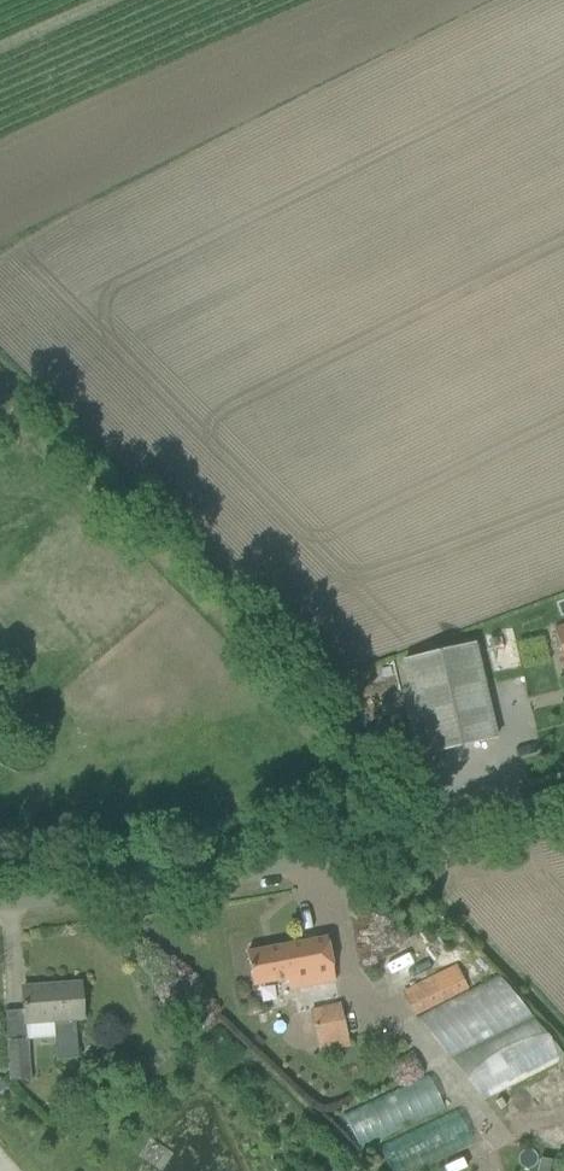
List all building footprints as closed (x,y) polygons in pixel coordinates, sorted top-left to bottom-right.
[(563,655),(563,625),(554,629),(563,655)] [(404,661),(426,755),(496,738),(474,644),(404,661)] [(284,977),(286,991),(335,982),(327,938),(247,953),(253,983),(284,977)] [(397,951),(378,960),(383,970),(401,961),(397,951)] [(403,991),(415,1017),(469,990),(456,965),(403,991)] [(55,1023),(57,1058),(81,1056),(79,1020),(83,1020),(80,984),(23,988),(26,1025),(55,1023)] [(313,1012),(320,1053),(350,1048),(343,1007),(313,1012)] [(8,1044),(10,1082),(30,1080),(27,1043),(8,1044)] [(135,1053),(122,1062),(131,1075),(144,1066),(135,1053)] [(358,1145),(447,1108),(434,1076),(345,1113),(358,1145)] [(544,1087),(563,1127),(563,1077),(544,1087)] [(384,1145),(392,1170),(403,1170),(481,1147),(472,1118),(384,1145)]
